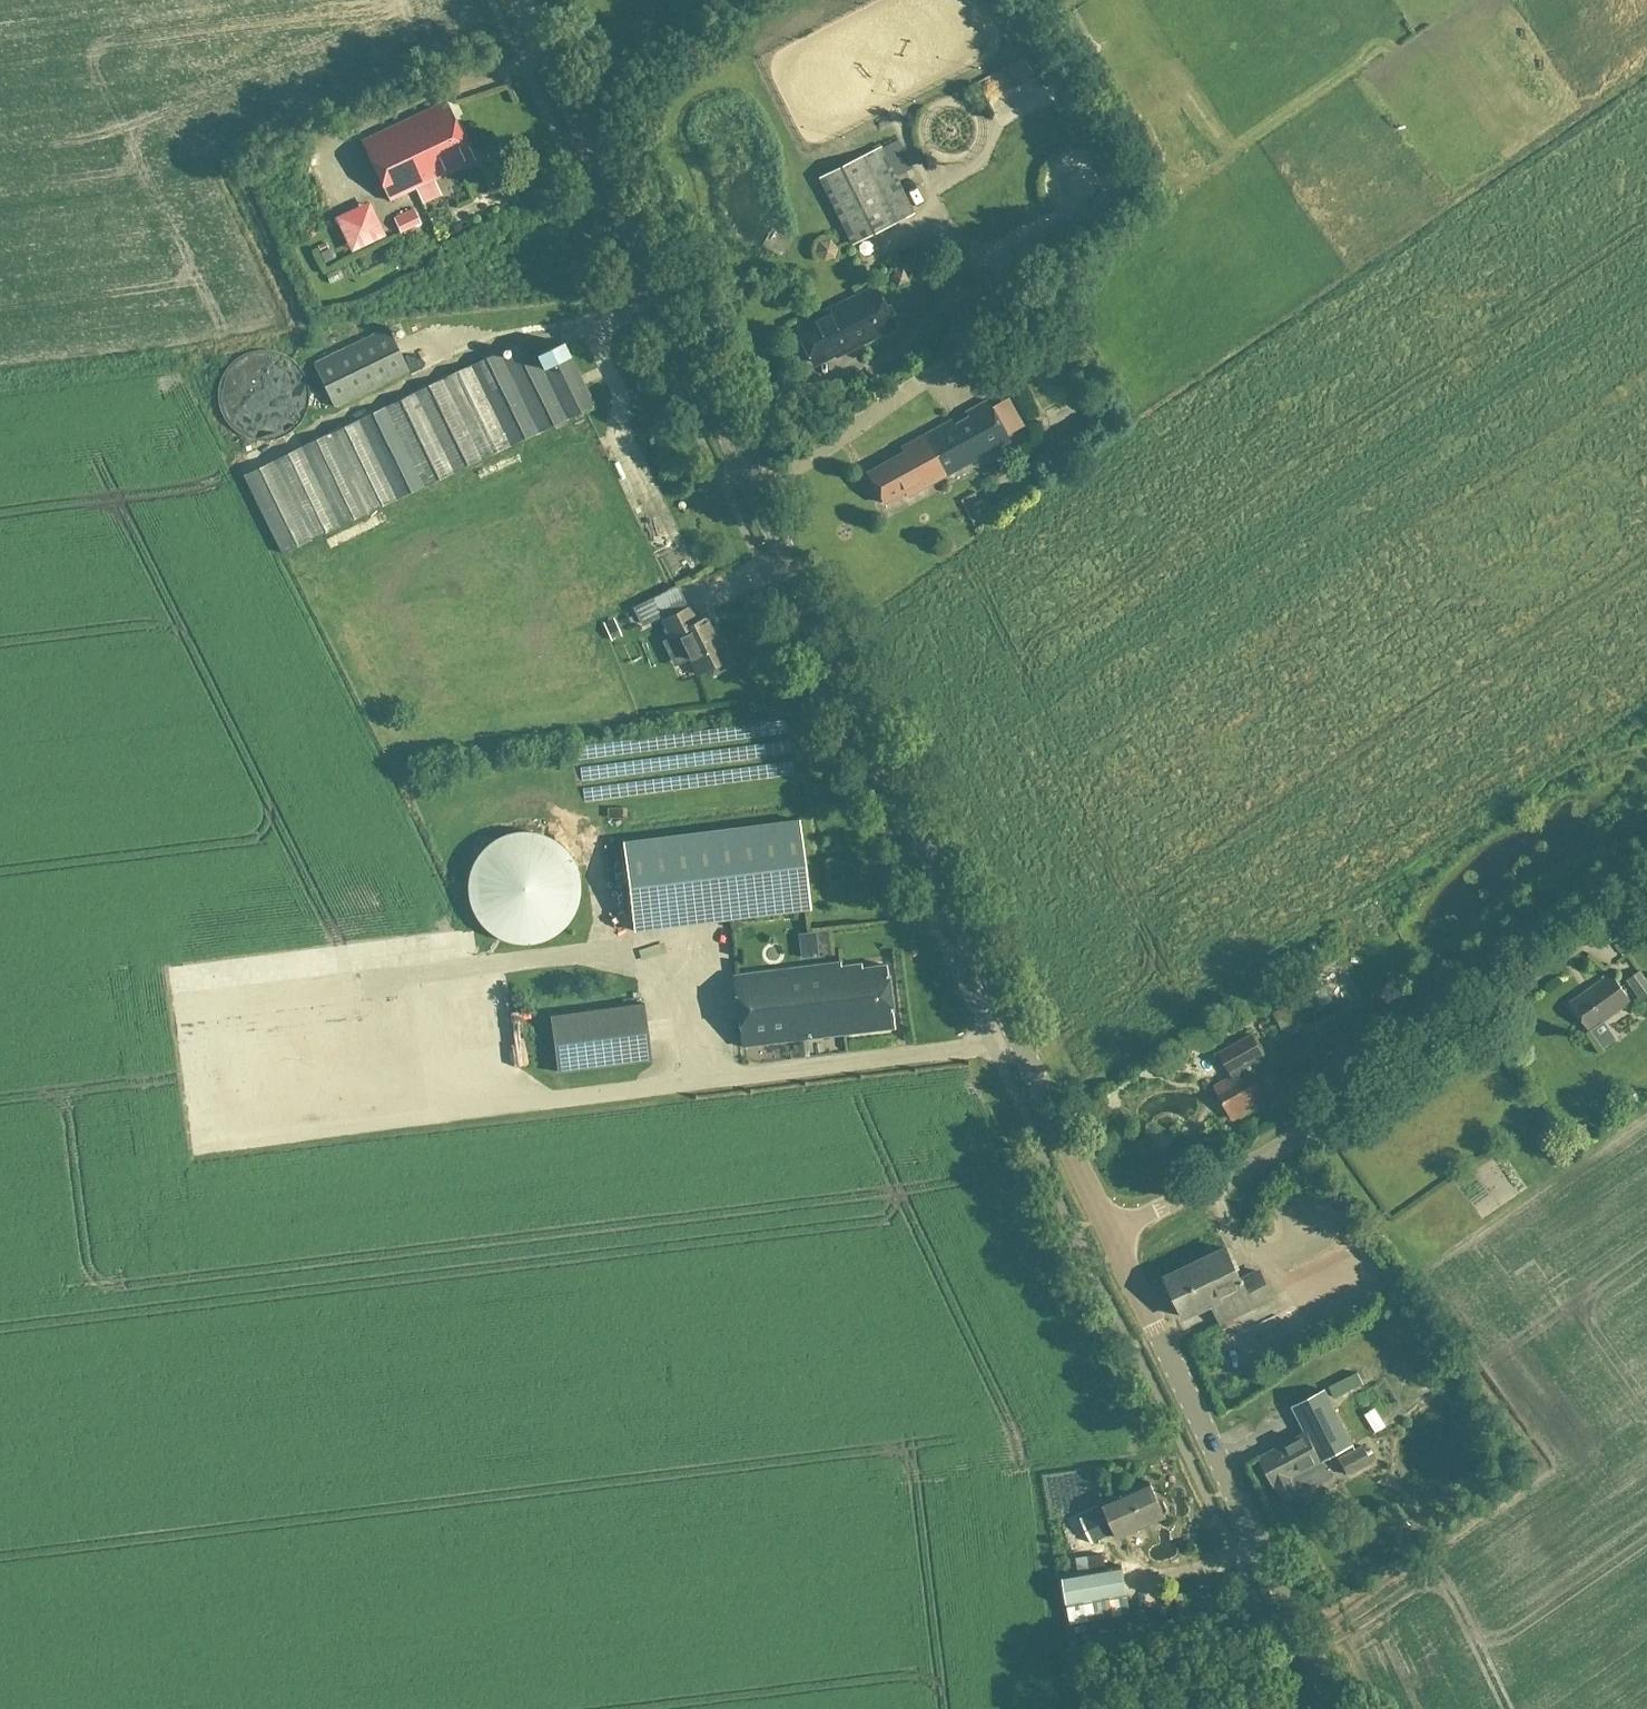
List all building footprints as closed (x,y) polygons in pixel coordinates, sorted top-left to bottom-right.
[(472,159),(444,100),(361,140),(389,199),(472,159)] [(912,214),(879,148),(819,178),(852,244),(912,214)] [(351,248),(387,236),(375,201),(339,213),(351,248)] [(412,208),(392,218),(399,234),(420,223),(412,208)] [(818,319),(795,331),(811,362),(833,351),(836,356),(846,351),(844,348),(852,344),(854,347),(893,328),(872,286),(816,315),(818,319)] [(386,328),(313,365),(334,406),(407,370),(386,328)] [(499,351),(243,475),(282,555),(592,404),(562,342),(536,355),(532,347),(503,361),(499,351)] [(271,350),(262,349),(254,350),(245,353),(237,357),(230,363),(224,369),(220,377),(218,386),(217,395),(218,404),(220,412),(224,420),(230,427),(237,433),(245,437),(258,440),(262,440),(271,440),(280,437),(288,433),(295,427),(300,420),(305,412),(307,404),(308,395),(307,386),(305,377),(300,369),(295,363),(288,357),(280,353),(271,350)] [(902,453),(867,472),(883,503),(904,492),(906,497),(1007,441),(984,401),(963,412),(967,419),(955,426),(951,419),(899,448),(902,453)] [(688,607),(662,620),(670,637),(677,633),(697,674),(708,669),(711,675),(730,666),(726,660),(729,658),(708,616),(695,622),(688,607)] [(629,924),(809,910),(803,822),(622,835),(629,924)] [(527,947),(540,944),(553,938),(564,929),(573,917),(578,903),(579,889),(577,874),(571,861),(562,850),(550,841),(536,836),(522,834),(508,837),(494,842),(483,851),(474,862),(469,874),(467,888),(467,901),(472,914),(479,926),(488,935),(500,942),(513,946),(527,947)] [(839,962),(732,975),(741,1046),(893,1028),(886,965),(861,968),(860,964),(840,967),(839,962)] [(1638,972),(1625,981),(1641,1004),(1646,1000),(1646,984),(1638,972)] [(1609,975),(1567,1005),(1587,1033),(1629,1002),(1609,975)] [(642,1004),(549,1017),(556,1072),(650,1059),(642,1004)] [(1285,1009),(1273,1015),(1281,1032),(1294,1025),(1285,1009)] [(505,1020),(482,1021),(483,1033),(506,1032),(505,1020)] [(507,1033),(482,1035),(483,1043),(507,1042),(507,1033)] [(1293,1084),(1318,1071),(1299,1033),(1274,1046),(1293,1084)] [(1230,1077),(1213,1086),(1231,1118),(1280,1091),(1265,1064),(1260,1055),(1249,1035),(1217,1053),(1230,1077)] [(1164,1278),(1183,1318),(1211,1304),(1220,1321),(1269,1297),(1257,1272),(1238,1281),(1223,1249),(1164,1278)] [(1287,1480),(1352,1445),(1323,1391),(1290,1408),(1303,1433),(1256,1459),(1272,1488),(1273,1488),(1281,1504),(1296,1496),(1287,1480)] [(1376,1430),(1388,1425),(1379,1404),(1367,1410),(1376,1430)] [(1363,1446),(1337,1460),(1347,1478),(1373,1465),(1363,1446)] [(1098,1504),(1100,1509),(1076,1520),(1087,1544),(1111,1534),(1114,1540),(1162,1519),(1162,1517),(1164,1512),(1160,1502),(1154,1500),(1147,1483),(1098,1504)] [(1067,1607),(1126,1597),(1121,1566),(1104,1569),(1102,1555),(1086,1558),(1089,1572),(1062,1577),(1067,1607)]
